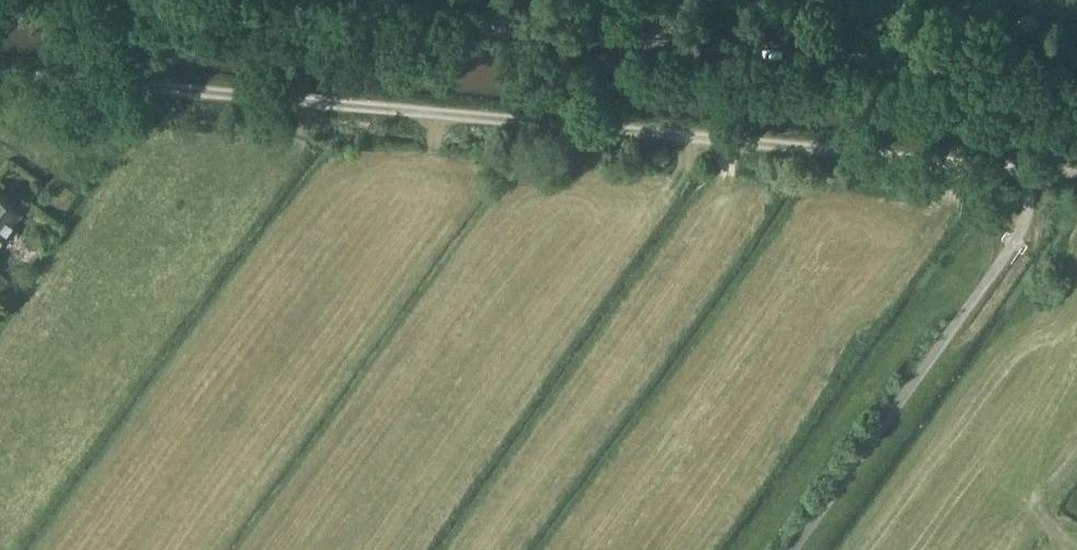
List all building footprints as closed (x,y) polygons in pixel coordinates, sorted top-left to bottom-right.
[(19,210),(0,195),(0,234),(19,210)]
